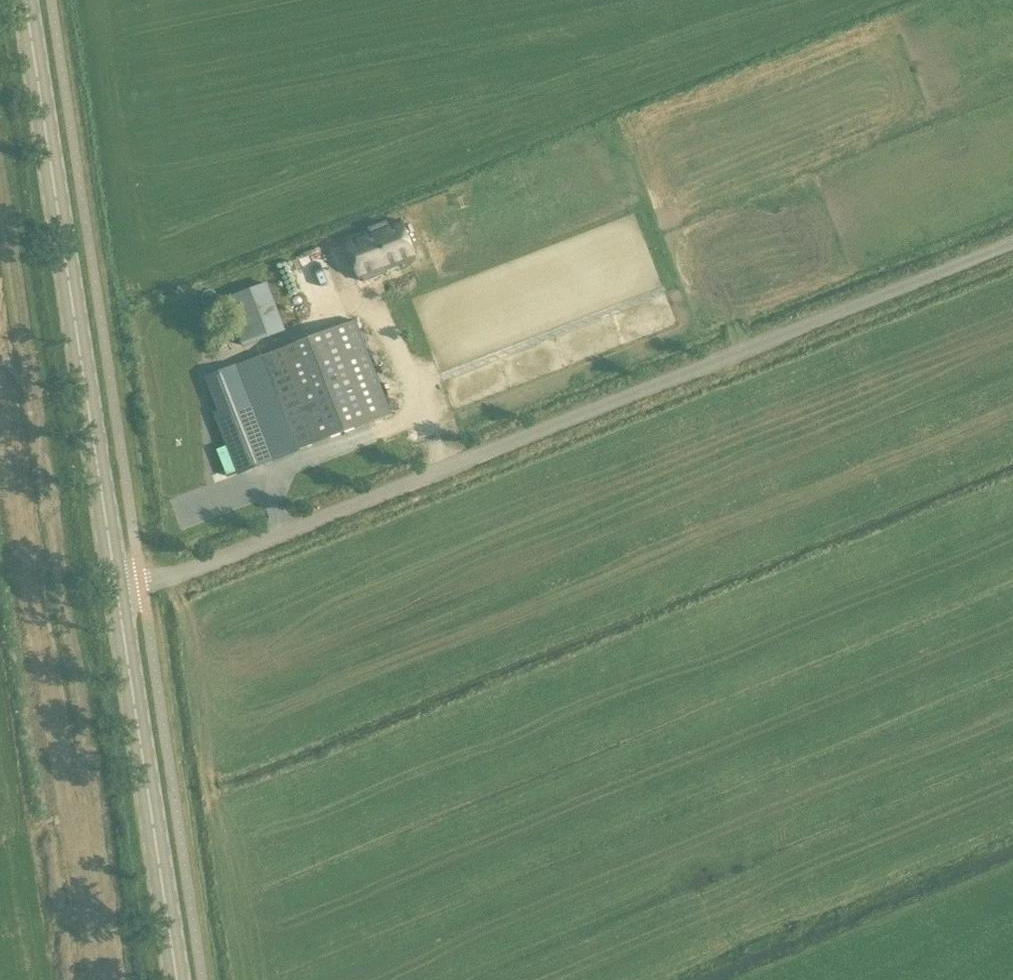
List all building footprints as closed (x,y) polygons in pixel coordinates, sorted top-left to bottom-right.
[(371,234),(347,243),(361,280),(419,258),(416,250),(420,249),(411,225),(407,227),(404,221),(388,227),(387,223),(369,230),(371,234)] [(231,293),(245,341),(282,330),(269,282),(231,293)] [(206,379),(219,411),(214,413),(238,474),(391,414),(354,320),(206,379)]
